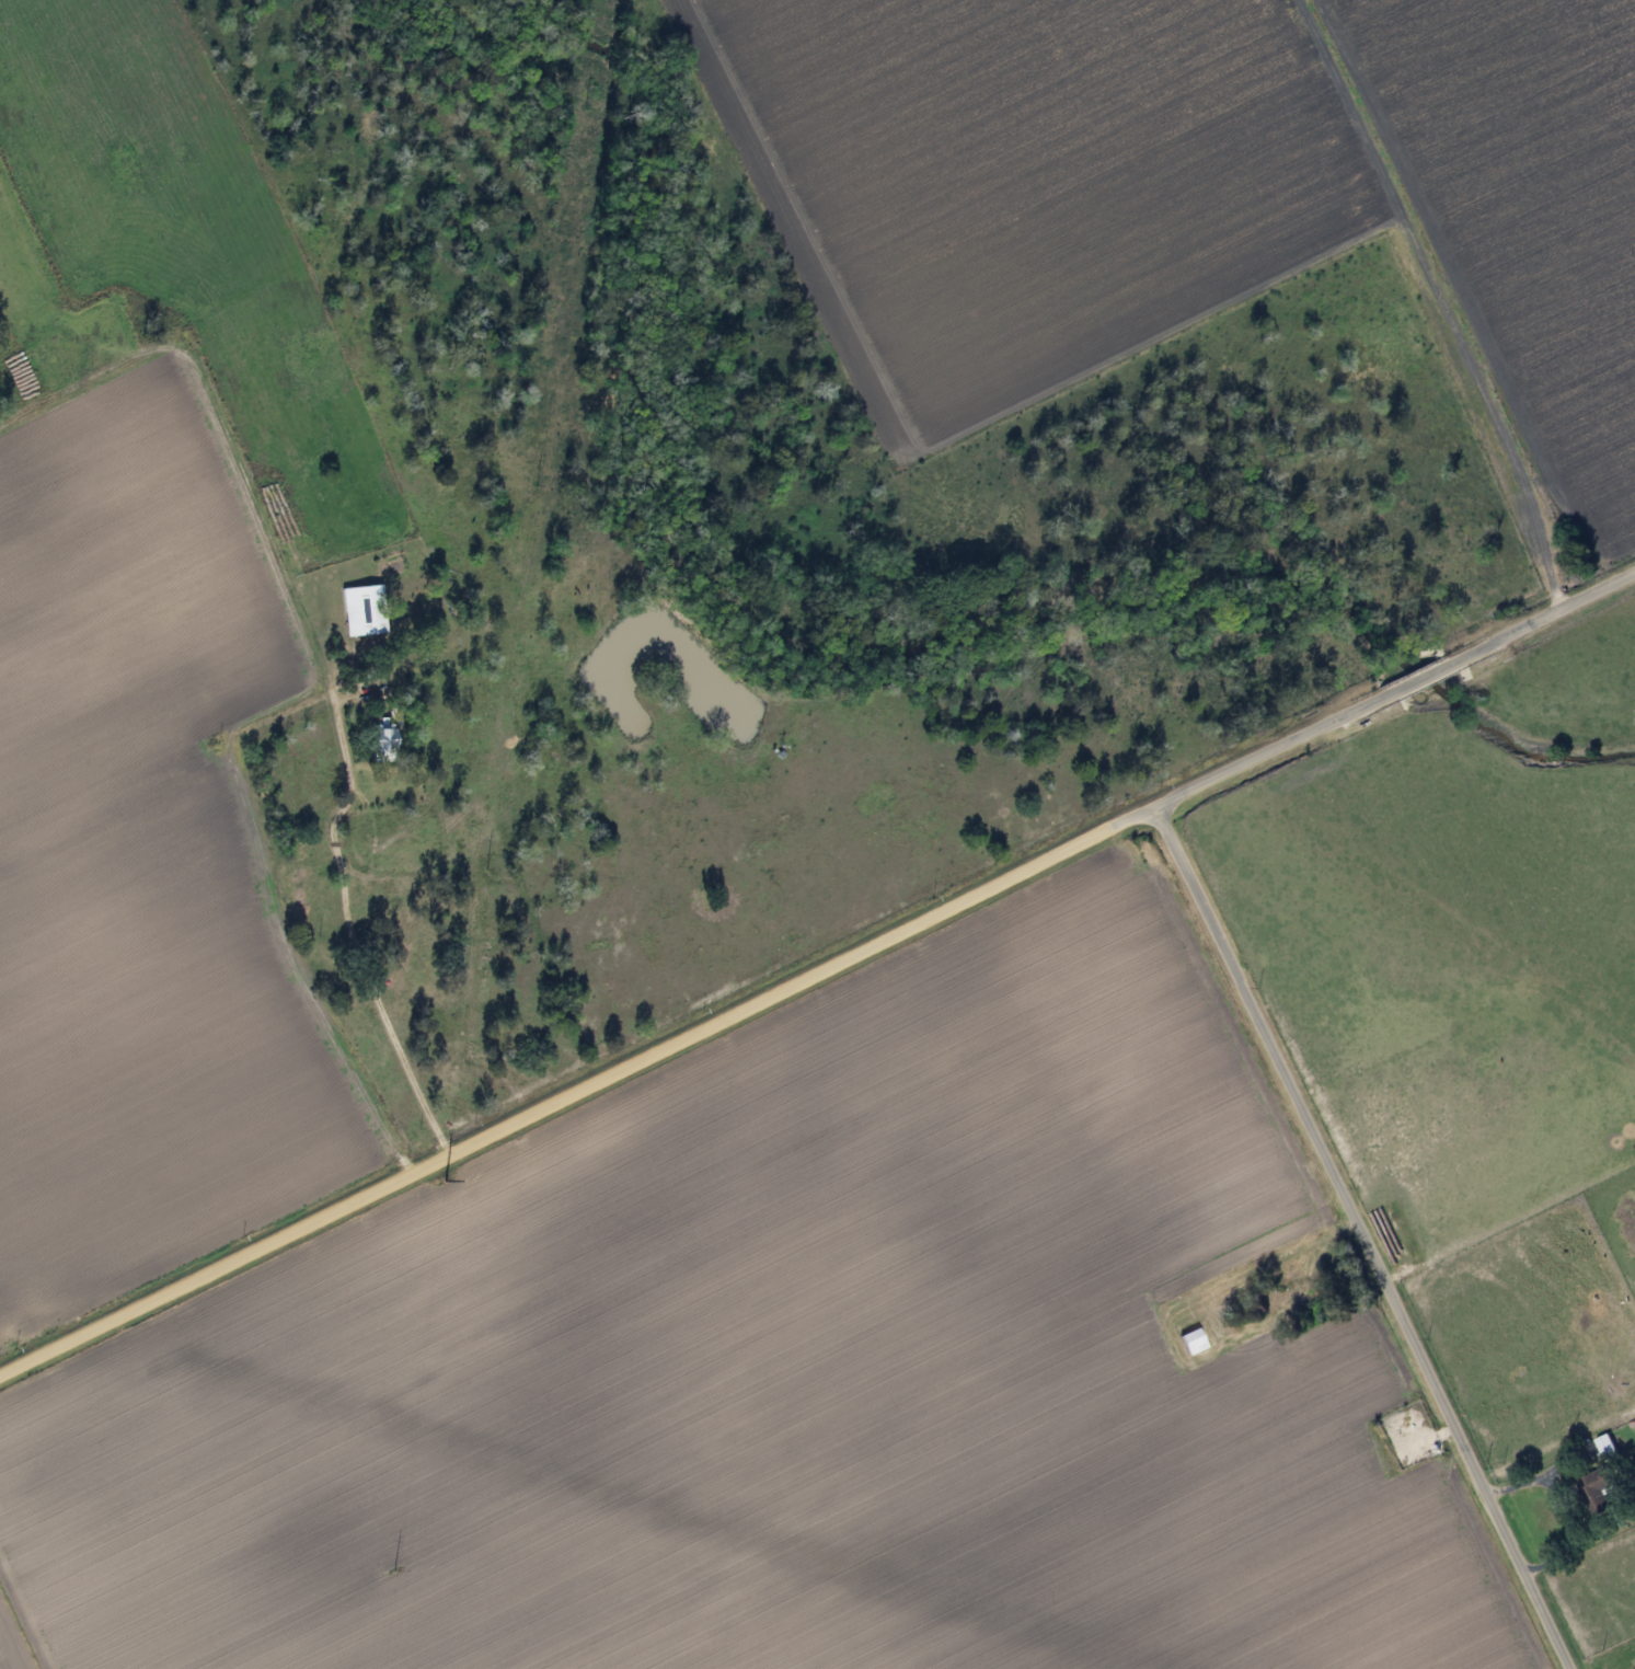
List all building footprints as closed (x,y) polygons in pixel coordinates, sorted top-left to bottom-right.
[(339,587),(344,635),(383,631),(379,583),(339,587)] [(392,723),(370,723),(370,747),(392,747),(392,723)] [(1205,1346),(1195,1326),(1177,1336),(1187,1355),(1205,1346)] [(1603,1456),(1615,1449),(1606,1434),(1595,1441),(1603,1456)] [(1612,1510),(1603,1492),(1614,1486),(1604,1467),(1574,1482),(1593,1519),(1612,1510)]
